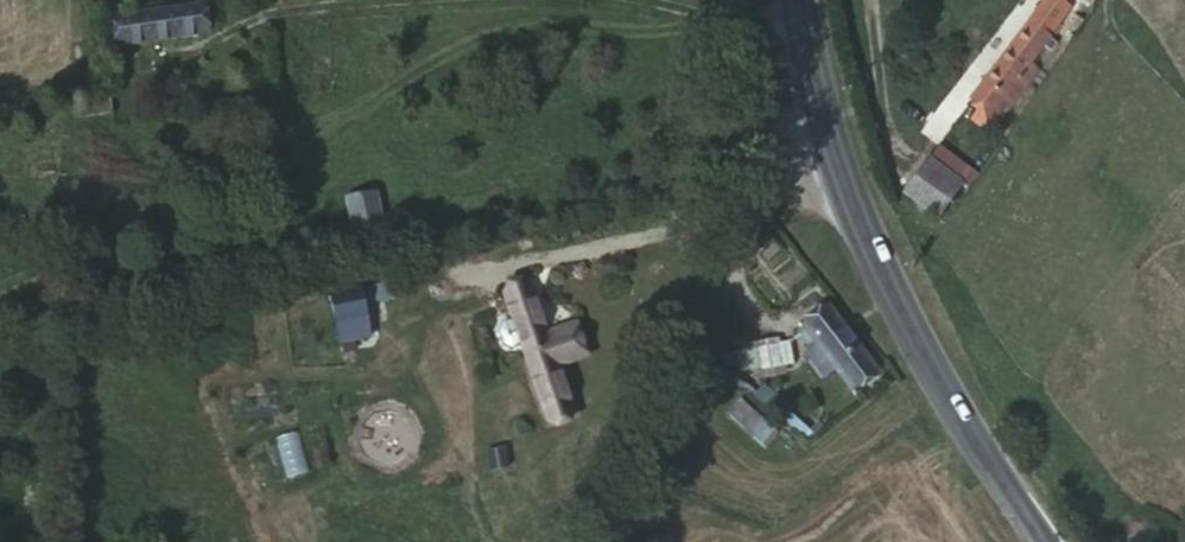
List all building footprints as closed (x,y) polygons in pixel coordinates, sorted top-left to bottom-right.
[(1043,65),(1033,57),(1076,4),(1072,0),(1050,0),(976,92),(990,105),(980,118),(992,128),(1043,65)] [(119,53),(209,40),(204,9),(169,15),(171,26),(117,34),(119,53)] [(905,184),(935,214),(960,179),(930,153),(905,184)] [(905,184),(922,225),(935,214),(905,184)] [(351,244),(386,238),(379,195),(344,201),(351,244)] [(547,338),(530,287),(505,295),(513,320),(501,324),(497,332),(502,346),(510,350),(522,346),(548,425),(573,417),(557,368),(589,358),(579,328),(547,338)] [(364,292),(294,308),(301,333),(332,328),(337,354),(375,345),(364,292)] [(836,310),(797,341),(809,350),(820,342),(854,390),(882,370),(836,310)] [(727,415),(762,447),(776,432),(741,400),(727,415)] [(363,424),(361,454),(386,455),(387,425),(363,424)]
